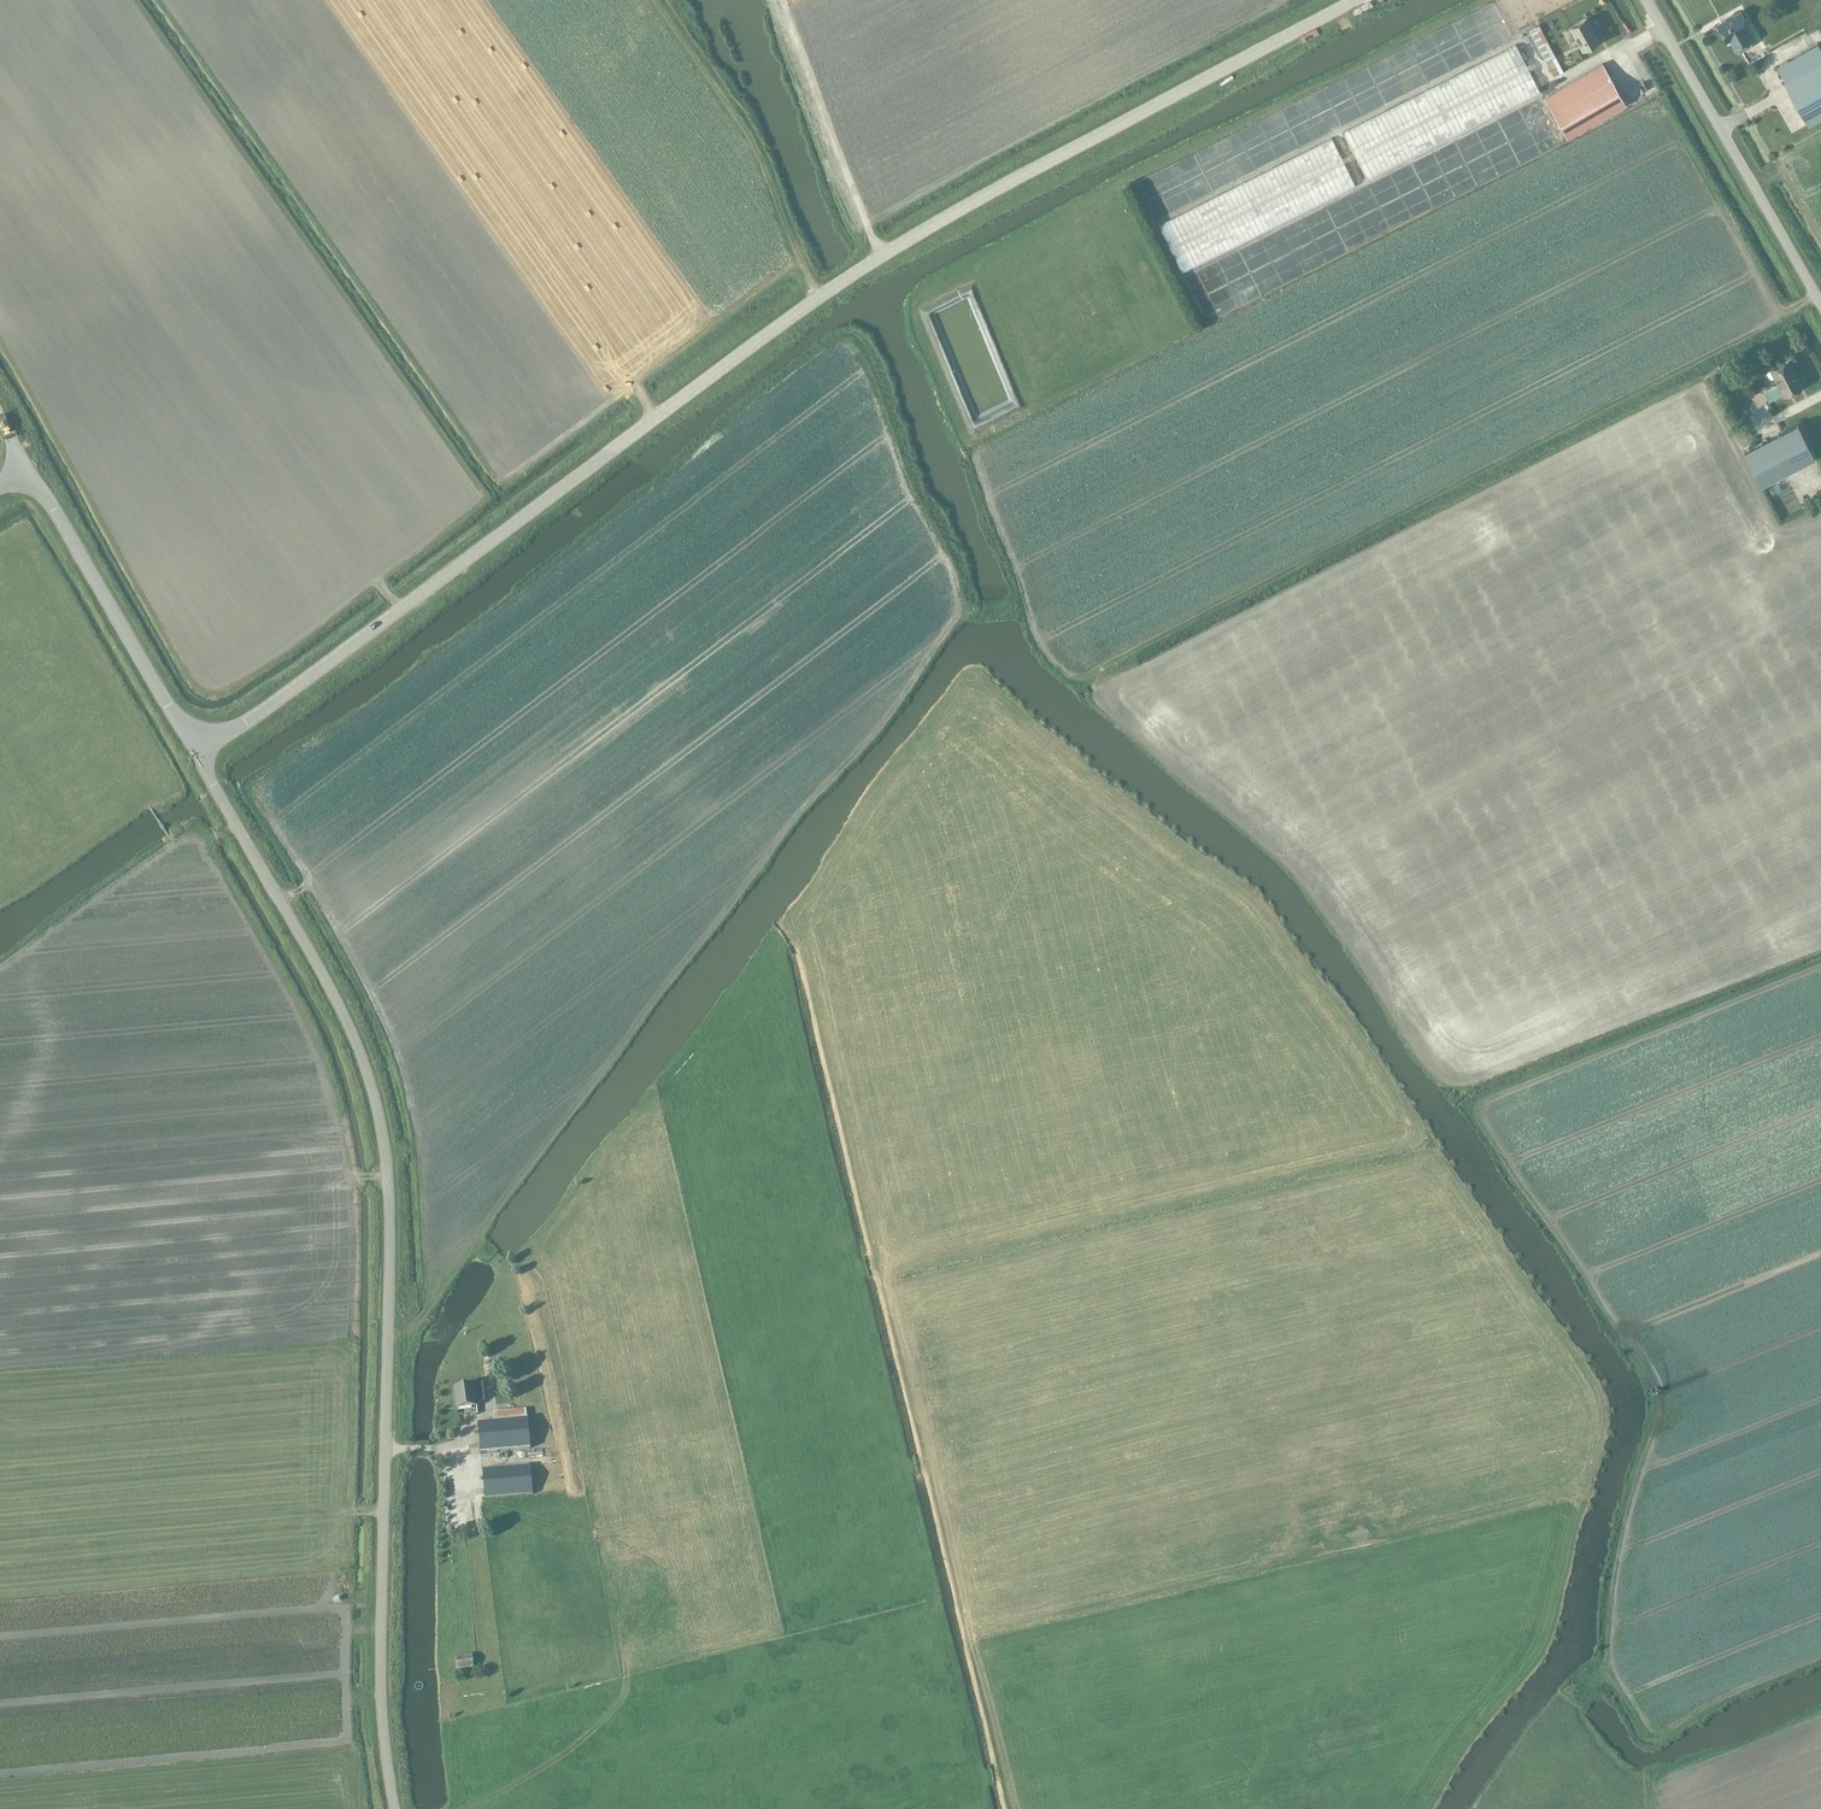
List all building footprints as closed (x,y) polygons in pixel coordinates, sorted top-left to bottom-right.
[(1741,13),(1719,26),(1727,41),(1730,39),(1736,49),(1737,48),(1738,50),(1742,51),(1750,46),(1751,42),(1750,41),(1752,40),(1746,30),(1750,28),(1741,13)] [(1570,27),(1583,49),(1600,40),(1587,17),(1570,27)] [(1541,18),(1530,23),(1545,55),(1547,54),(1555,70),(1564,66),(1541,18)] [(1820,117),(1820,49),(1818,44),(1777,67),(1786,82),(1785,83),(1809,124),(1820,117)] [(1368,180),(1540,93),(1516,45),(1344,133),(1368,180)] [(1545,98),(1568,138),(1626,103),(1603,63),(1545,98)] [(1229,176),(1271,158),(1272,111),(1201,141),(1209,160),(1218,160),(1218,165),(1221,172),(1229,168),(1229,176)] [(1356,187),(1332,139),(1159,225),(1183,273),(1356,187)] [(1799,379),(1789,359),(1771,369),(1778,383),(1763,390),(1769,401),(1783,393),(1785,396),(1800,388),(1796,380),(1799,379)] [(1798,423),(1744,451),(1761,484),(1815,456),(1798,423)] [(483,1384),(474,1385),(454,1388),(457,1409),(478,1406),(481,1401),(485,1401),(483,1384)] [(526,1409),(492,1412),(493,1421),(527,1418),(526,1409)] [(479,1423),(481,1452),(530,1448),(527,1419),(479,1423)] [(556,1471),(555,1455),(533,1456),(533,1472),(556,1471)] [(533,1494),(530,1465),(483,1469),(485,1498),(533,1494)] [(457,1670),(474,1668),(472,1655),(455,1657),(457,1670)]
